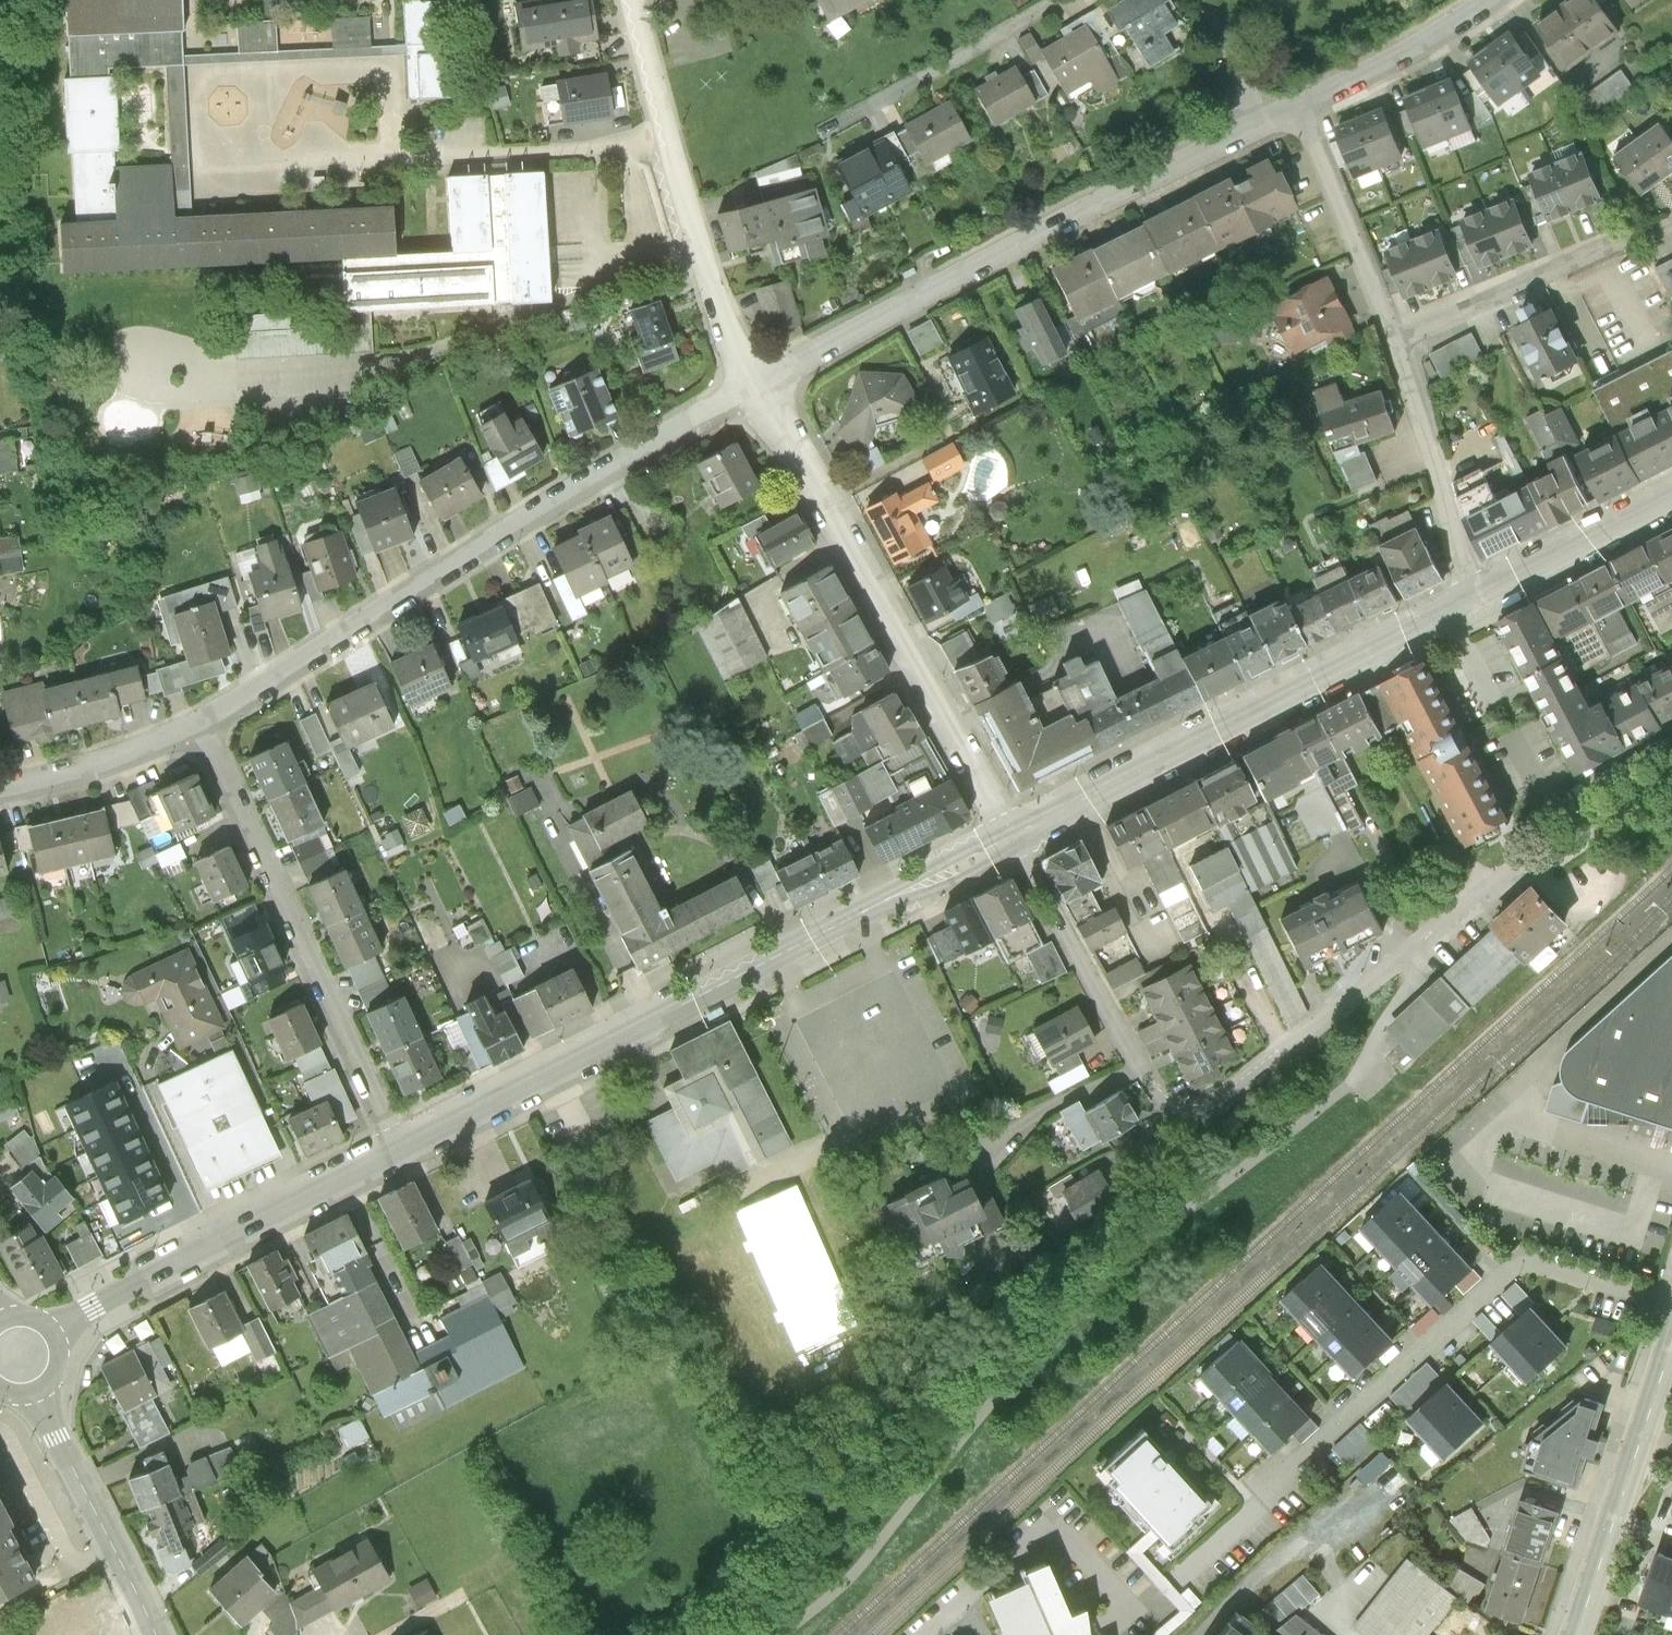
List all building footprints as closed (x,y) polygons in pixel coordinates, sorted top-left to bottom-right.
[(342,253),(399,249),(396,195),(192,206),(184,64),(207,63),(407,52),(410,97),(451,95),(446,0),(404,0),(407,45),(373,46),(371,15),(331,17),(333,44),(281,47),(280,17),(235,20),(237,49),(206,50),(185,51),(186,59),(166,60),(171,158),(115,161),(118,212),(75,214),(61,215),(63,268),(342,253)] [(110,72),(110,62),(166,60),(186,59),(185,51),(183,0),(64,0),(68,74),(64,74),(68,149),(72,149),(75,214),(118,212),(115,161),(114,148),(120,148),(116,72),(110,72)] [(516,4),(525,51),(562,44),(564,54),(583,51),(580,38),(601,34),(595,0),(539,0),(516,4)] [(821,25),(875,0),(809,0),(821,25)] [(1107,17),(1129,51),(1143,42),(1159,67),(1179,54),(1169,38),(1179,31),(1166,10),(1177,2),(1176,0),(1133,0),(1107,17)] [(1605,0),(1564,0),(1536,21),(1566,62),(1621,21),(1605,0)] [(1088,27),(1039,56),(1066,103),(1092,88),(1098,98),(1121,85),(1088,27)] [(1514,40),(1494,55),(1519,89),(1539,74),(1514,40)] [(1497,106),(1519,89),(1494,55),(1471,71),(1497,106)] [(607,67),(540,81),(549,126),(616,113),(607,67)] [(1015,68),(969,96),(993,139),(1040,112),(1035,107),(1049,98),(1035,74),(1023,82),(1015,68)] [(1602,83),(1613,102),(1639,88),(1628,68),(1602,83)] [(1455,83),(1431,93),(1449,137),(1473,126),(1455,83)] [(1449,137),(1431,93),(1407,103),(1426,146),(1449,137)] [(953,108),(902,135),(923,174),(974,148),(953,108)] [(1388,116),(1367,125),(1383,164),(1405,154),(1388,116)] [(1670,175),(1671,173),(1671,128),(1663,116),(1640,133),(1670,175)] [(1383,164),(1367,125),(1344,134),(1361,173),(1383,164)] [(1670,175),(1640,133),(1617,150),(1647,191),(1670,175)] [(1559,157),(1579,208),(1609,196),(1589,145),(1559,157)] [(888,148),(832,179),(848,207),(838,212),(849,233),(915,197),(888,148)] [(1300,204),(1272,149),(1231,170),(1258,225),(1300,204)] [(754,173),(762,201),(763,200),(763,201),(804,190),(794,155),(754,173)] [(1579,208),(1559,157),(1529,169),(1539,193),(1548,217),(1549,220),(1579,208)] [(399,249),(342,253),(346,322),(294,325),(293,310),(235,313),(237,358),(374,351),(372,308),(555,298),(547,163),(449,169),(453,246),(399,249)] [(1258,225),(1231,170),(1190,190),(1218,245),(1258,225)] [(804,190),(763,201),(774,238),(772,239),(779,264),(821,253),(815,235),(822,234),(809,189),(804,190)] [(1218,245),(1190,190),(1090,241),(1117,296),(1218,245)] [(1489,203),(1510,255),(1538,243),(1531,224),(1521,200),(1518,192),(1489,203)] [(1539,193),(1521,200),(1531,224),(1548,217),(1539,193)] [(728,251),(772,239),(774,238),(763,201),(763,200),(762,201),(718,213),(728,251)] [(1510,255),(1489,203),(1461,215),(1467,232),(1478,258),(1481,266),(1510,255)] [(1415,235),(1435,286),(1463,275),(1460,265),(1449,239),(1443,224),(1415,235)] [(1478,258),(1467,232),(1449,239),(1460,265),(1478,258)] [(1435,286),(1415,235),(1386,247),(1394,264),(1403,289),(1407,297),(1435,286)] [(1117,296),(1090,241),(1048,262),(1076,316),(1117,296)] [(1659,266),(1671,299),(1671,260),(1659,266)] [(1403,289),(1394,264),(1380,270),(1390,294),(1403,289)] [(1329,272),(1268,304),(1273,313),(1267,316),(1288,356),(1324,338),(1330,348),(1360,332),(1329,272)] [(796,322),(785,282),(758,290),(770,330),(796,322)] [(662,290),(630,302),(647,349),(679,337),(662,290)] [(1066,347),(1035,291),(1010,305),(1019,323),(1012,327),(1024,348),(1031,345),(1040,361),(1066,347)] [(1584,356),(1555,302),(1513,325),(1542,379),(1584,356)] [(929,322),(913,331),(926,354),(942,345),(929,322)] [(1017,393),(987,331),(944,352),(973,413),(1017,393)] [(1485,357),(1472,332),(1429,353),(1442,378),(1485,357)] [(1600,386),(1621,427),(1671,400),(1671,349),(1600,386)] [(602,362),(550,384),(572,435),(624,412),(602,362)] [(859,460),(926,411),(904,370),(859,368),(835,428),(859,460)] [(111,377),(76,379),(81,453),(118,451),(117,427),(190,423),(187,385),(146,388),(147,401),(113,403),(111,377)] [(1339,379),(1314,387),(1335,450),(1396,430),(1381,386),(1345,398),(1339,379)] [(1621,427),(1646,476),(1671,463),(1671,400),(1621,427)] [(506,403),(476,422),(508,474),(549,449),(526,412),(516,418),(506,403)] [(1621,427),(1580,448),(1605,497),(1646,476),(1621,427)] [(758,482),(733,437),(693,459),(717,504),(758,482)] [(0,440),(0,473),(16,471),(12,439),(0,440)] [(950,440),(920,458),(935,483),(965,465),(950,440)] [(1344,451),(1357,491),(1382,482),(1369,443),(1344,451)] [(415,446),(399,451),(406,474),(423,468),(415,446)] [(1554,466),(1530,478),(1553,523),(1594,501),(1568,449),(1550,458),(1554,466)] [(465,450),(420,476),(444,517),(489,491),(465,450)] [(241,479),(245,501),(264,497),(260,475),(241,479)] [(1530,478),(1497,495),(1520,539),(1553,523),(1530,478)] [(399,480),(359,496),(379,547),(419,531),(399,480)] [(893,487),(860,505),(891,561),(930,540),(915,513),(937,501),(926,480),(897,495),(893,487)] [(1487,556),(1520,539),(1497,495),(1464,512),(1487,556)] [(812,540),(795,508),(750,532),(767,564),(812,540)] [(630,562),(607,510),(579,522),(602,574),(630,562)] [(1421,521),(1381,540),(1409,598),(1449,579),(1421,521)] [(604,581),(602,574),(579,522),(572,525),(574,530),(548,542),(571,595),(604,581)] [(345,526),(303,541),(321,593),(363,578),(345,526)] [(1649,538),(1670,580),(1671,579),(1671,527),(1649,538)] [(258,559),(241,563),(262,618),(306,606),(280,535),(256,544),(258,559)] [(0,540),(0,556),(19,553),(17,537),(0,540)] [(1670,580),(1649,538),(1611,559),(1632,599),(1670,580)] [(0,556),(0,573),(22,570),(19,553),(0,556)] [(873,638),(829,558),(774,588),(819,668),(873,638)] [(949,558),(902,583),(923,623),(970,598),(949,558)] [(1380,559),(1351,574),(1372,614),(1401,599),(1380,559)] [(1632,599),(1611,559),(1538,597),(1561,638),(1632,599)] [(1351,574),(1322,589),(1342,629),(1372,614),(1351,574)] [(157,671),(145,675),(150,693),(164,689),(166,696),(185,690),(183,685),(228,671),(222,654),(234,651),(221,609),(239,604),(230,575),(157,598),(172,645),(182,641),(187,658),(156,668),(157,671)] [(535,583),(497,599),(512,633),(532,625),(535,632),(552,624),(535,583)] [(1322,589),(1294,602),(1313,642),(1342,629),(1322,589)] [(765,654),(738,596),(692,618),(720,676),(765,654)] [(1246,608),(1250,616),(1272,661),(1313,642),(1294,602),(1291,596),(1274,604),(1270,596),(1246,608)] [(1561,638),(1538,597),(1496,619),(1525,672),(1567,650),(1561,638)] [(512,633),(497,599),(451,619),(458,637),(445,643),(453,662),(466,656),(469,662),(516,642),(512,633)] [(1660,616),(1670,631),(1671,629),(1671,608),(1660,616)] [(1250,616),(1221,630),(1243,676),(1272,661),(1250,616)] [(1613,633),(1623,652),(1644,642),(1634,622),(1613,633)] [(1221,630),(1179,651),(1183,660),(1201,696),(1243,676),(1221,630)] [(889,666),(873,638),(819,668),(834,696),(889,666)] [(447,683),(428,639),(385,658),(404,702),(447,683)] [(1007,679),(990,647),(952,666),(969,699),(1007,679)] [(1594,703),(1567,650),(1525,672),(1577,772),(1619,749),(1594,703)] [(1082,711),(1100,746),(1201,696),(1183,660),(1082,711)] [(110,669),(120,703),(147,695),(138,661),(110,669)] [(1642,677),(1667,724),(1671,721),(1671,661),(1642,677)] [(1424,662),(1363,694),(1383,735),(1403,725),(1419,755),(1461,732),(1424,662)] [(110,669),(44,687),(57,732),(123,714),(120,703),(110,669)] [(1016,675),(1007,679),(969,699),(991,743),(1015,789),(1100,746),(1082,711),(1073,715),(1067,705),(1039,719),(1016,675)] [(1642,677),(1594,703),(1619,749),(1667,724),(1642,677)] [(391,725),(370,678),(320,700),(336,738),(340,747),(347,744),(391,725)] [(0,691),(0,695),(14,746),(57,734),(57,732),(44,687),(42,680),(0,691)] [(920,734),(893,685),(854,707),(881,755),(920,734)] [(1383,735),(1363,694),(1322,715),(1344,755),(1383,735)] [(356,762),(347,744),(340,747),(336,738),(329,741),(316,711),(298,719),(324,776),(356,762)] [(1344,755),(1322,715),(1295,729),(1317,770),(1349,833),(1364,825),(1347,791),(1359,785),(1344,755)] [(1317,770),(1295,729),(1242,757),(1264,798),(1317,770)] [(1461,732),(1419,755),(1466,847),(1509,825),(1461,732)] [(950,774),(920,734),(881,755),(879,759),(896,793),(903,801),(950,774)] [(241,756),(260,797),(299,779),(279,737),(241,756)] [(1259,803),(1234,755),(1192,776),(1215,820),(1217,824),(1259,803)] [(879,759),(815,792),(832,826),(896,793),(879,759)] [(219,811),(200,769),(144,795),(154,815),(167,809),(176,830),(219,811)] [(903,801),(923,837),(971,811),(950,774),(903,801)] [(1215,820),(1192,776),(1140,803),(1163,847),(1215,820)] [(319,821),(299,779),(260,797),(280,839),(319,821)] [(630,786),(577,810),(594,849),(647,824),(630,786)] [(923,837),(903,801),(858,826),(878,863),(923,837)] [(1163,847),(1140,803),(1101,823),(1124,867),(1163,847)] [(79,812),(91,861),(117,854),(105,805),(79,812)] [(79,812),(53,818),(64,867),(91,861),(79,812)] [(64,867),(53,818),(28,823),(40,872),(64,867)] [(1295,869),(1271,819),(1226,841),(1251,890),(1295,869)] [(11,870),(0,831),(0,873),(11,870)] [(1080,836),(1037,857),(1060,903),(1103,882),(1080,836)] [(166,866),(191,856),(185,841),(160,852),(166,866)] [(842,841),(809,859),(827,891),(859,874),(842,841)] [(250,882),(231,842),(196,859),(215,899),(250,882)] [(1226,845),(1188,864),(1200,889),(1238,869),(1226,845)] [(630,851),(584,874),(633,969),(751,909),(731,869),(658,906),(630,851)] [(794,908),(827,891),(809,859),(777,875),(794,908)] [(359,905),(340,865),(300,883),(319,924),(359,905)] [(1033,918),(1010,874),(970,895),(993,938),(1033,918)] [(1385,931),(1360,879),(1279,917),(1304,970),(1385,931)] [(1574,922),(1535,881),(1490,924),(1493,927),(1523,959),(1528,964),(1574,922)] [(1182,882),(1159,893),(1183,943),(1206,932),(1182,882)] [(993,938),(970,895),(939,911),(946,924),(928,933),(944,963),(993,938)] [(18,918),(14,898),(0,900),(0,921),(18,918)] [(291,961),(262,902),(223,921),(252,981),(246,984),(253,998),(289,981),(281,965),(291,961)] [(378,946),(359,905),(319,924),(338,965),(378,946)] [(1127,934),(1112,905),(1075,924),(1090,952),(1127,934)] [(1523,959),(1493,927),(1444,973),(1474,1005),(1523,959)] [(1050,940),(1025,952),(1041,984),(1066,972),(1050,940)] [(516,944),(495,954),(508,982),(529,972),(516,944)] [(228,1028),(190,947),(131,973),(124,980),(120,991),(125,1002),(133,1006),(143,1007),(158,1000),(181,1050),(228,1028)] [(1135,956),(1103,972),(1113,990),(1144,973),(1135,956)] [(1589,1034),(1569,1053),(1564,1065),(1563,1079),(1570,1091),(1581,1099),(1605,1106),(1652,1122),(1671,1128),(1671,957),(1589,1034)] [(1151,1010),(1201,984),(1189,961),(1139,987),(1151,1010)] [(566,965),(506,996),(527,1038),(587,1006),(566,965)] [(1474,1005),(1444,973),(1387,1027),(1417,1059),(1474,1005)] [(1201,984),(1151,1010),(1163,1033),(1213,1008),(1201,984)] [(358,1011),(378,1052),(417,1034),(397,992),(358,1011)] [(490,1014),(478,992),(457,1002),(487,1062),(518,1047),(500,1009),(490,1014)] [(324,1041),(305,1000),(269,1017),(288,1057),(294,1054),(320,1043),(324,1041)] [(1098,1043),(1077,1003),(1031,1028),(1053,1068),(1098,1043)] [(1175,1057),(1225,1031),(1213,1008),(1163,1033),(1175,1057)] [(792,1148),(726,1018),(664,1049),(679,1078),(659,1088),(670,1108),(644,1121),(674,1182),(713,1162),(723,1182),(792,1148)] [(1225,1031),(1175,1057),(1187,1080),(1237,1054),(1225,1031)] [(437,1075),(417,1034),(378,1052),(398,1094),(437,1075)] [(331,1068),(320,1043),(294,1054),(306,1079),(331,1068)] [(285,1156),(234,1048),(157,1084),(208,1192),(285,1156)] [(305,1083),(315,1104),(328,1098),(341,1125),(357,1117),(334,1069),(305,1083)] [(125,1106),(114,1082),(66,1104),(77,1128),(125,1106)] [(1140,1119),(1120,1088),(1081,1112),(1101,1144),(1140,1119)] [(341,1125),(328,1098),(315,1104),(288,1117),(306,1156),(347,1136),(341,1125)] [(136,1129),(125,1106),(77,1128),(88,1151),(136,1129)] [(25,1129),(5,1144),(20,1164),(40,1149),(25,1129)] [(147,1153),(136,1129),(88,1151),(99,1175),(147,1153)] [(158,1176),(147,1153),(99,1175),(110,1198),(158,1176)] [(34,1167),(9,1187),(45,1231),(74,1207),(69,1201),(75,1197),(55,1174),(46,1181),(34,1167)] [(1063,1169),(1048,1208),(1092,1225),(1107,1185),(1063,1169)] [(981,1214),(964,1181),(946,1190),(938,1173),(882,1201),(915,1266),(970,1239),(962,1223),(981,1214)] [(169,1200),(158,1176),(110,1198),(121,1222),(169,1200)] [(435,1231),(408,1179),(371,1198),(398,1251),(435,1231)] [(1360,1228),(1378,1248),(1416,1213),(1398,1194),(1360,1228)] [(555,1234),(534,1196),(488,1221),(509,1259),(555,1234)] [(366,1253),(345,1211),(294,1237),(315,1278),(326,1273),(360,1256),(366,1253)] [(1434,1233),(1416,1213),(1378,1248),(1396,1268),(1434,1233)] [(79,1238),(66,1244),(78,1269),(103,1256),(85,1220),(74,1226),(79,1238)] [(0,1241),(0,1250),(26,1298),(66,1276),(44,1235),(39,1238),(31,1224),(0,1241)] [(1396,1268),(1414,1287),(1452,1253),(1434,1233),(1396,1268)] [(278,1262),(270,1247),(239,1263),(264,1311),(294,1295),(288,1283),(294,1279),(284,1259),(278,1262)] [(1470,1272),(1452,1253),(1414,1287),(1432,1307),(1470,1272)] [(417,1367),(360,1256),(326,1273),(338,1296),(304,1313),(325,1355),(342,1347),(366,1393),(417,1367)] [(1282,1300),(1300,1320),(1343,1283),(1325,1262),(1282,1300)] [(498,1272),(480,1281),(487,1295),(494,1310),(512,1301),(498,1272)] [(1360,1303),(1343,1283),(1300,1320),(1317,1341),(1360,1303)] [(220,1288),(181,1307),(202,1350),(238,1332),(253,1362),(274,1352),(256,1316),(238,1325),(220,1288)] [(487,1295),(434,1321),(448,1351),(461,1375),(514,1348),(494,1310),(487,1295)] [(1317,1341),(1335,1361),(1378,1324),(1360,1303),(1317,1341)] [(1422,1335),(1446,1316),(1437,1305),(1414,1325),(1422,1335)] [(1490,1343),(1509,1364),(1551,1326),(1532,1306),(1490,1343)] [(1396,1344),(1378,1324),(1335,1361),(1353,1381),(1396,1344)] [(1570,1347),(1551,1326),(1509,1364),(1528,1385),(1570,1347)] [(1199,1377),(1216,1397),(1258,1359),(1240,1340),(1199,1377)] [(417,1367),(366,1393),(389,1437),(524,1367),(514,1348),(461,1375),(448,1351),(417,1367)] [(154,1396),(132,1351),(95,1369),(117,1414),(149,1398),(154,1396)] [(1276,1379),(1258,1359),(1216,1397),(1234,1416),(1276,1379)] [(1234,1416),(1252,1436),(1294,1399),(1276,1379),(1234,1416)] [(1408,1420),(1426,1440),(1467,1403),(1449,1383),(1408,1420)] [(149,1398),(117,1414),(135,1449),(167,1433),(149,1398)] [(1311,1418),(1294,1399),(1252,1436),(1269,1456),(1311,1418)] [(1533,1441),(1523,1470),(1577,1488),(1589,1453),(1595,1455),(1599,1442),(1593,1440),(1604,1405),(1586,1399),(1533,1441)] [(1485,1424),(1467,1403),(1426,1440),(1444,1460),(1485,1424)] [(1350,1462),(1374,1441),(1360,1425),(1336,1447),(1350,1462)] [(1210,1508),(1141,1433),(1098,1472),(1166,1547),(1210,1508)] [(1392,1493),(1406,1483),(1391,1461),(1377,1471),(1392,1493)] [(163,1463),(120,1480),(132,1510),(175,1494),(163,1463)] [(1369,1479),(1353,1492),(1366,1508),(1382,1494),(1369,1479)] [(11,1527),(17,1525),(0,1490),(0,1533),(11,1527)] [(189,1525),(175,1494),(132,1510),(161,1566),(178,1558),(167,1533),(189,1525)] [(1560,1511),(1519,1499),(1503,1555),(1545,1566),(1560,1511)] [(0,1533),(0,1602),(38,1583),(11,1527),(0,1533)] [(364,1539),(308,1569),(318,1587),(332,1614),(388,1583),(364,1539)] [(241,1555),(202,1590),(235,1627),(274,1592),(241,1555)] [(1545,1566),(1503,1555),(1487,1614),(1528,1625),(1545,1566)] [(1671,1590),(1671,1562),(1650,1555),(1642,1580),(1671,1590)] [(1351,1630),(1356,1634),(1430,1634),(1459,1600),(1409,1559),(1351,1630)] [(982,1601),(998,1634),(1092,1634),(1082,1614),(1069,1619),(1044,1564),(1016,1577),(1019,1584),(982,1601)] [(413,1585),(421,1605),(440,1597),(431,1577),(413,1585)] [(1249,1623),(1264,1634),(1276,1634),(1298,1617),(1321,1596),(1303,1578),(1249,1623)] [(1642,1580),(1633,1606),(1671,1618),(1671,1590),(1642,1580)] [(318,1587),(288,1605),(283,1591),(261,1611),(272,1625),(267,1629),(271,1634),(293,1634),(302,1628),(332,1614),(318,1587)] [(51,1634),(100,1634),(91,1606),(46,1620),(51,1634)] [(1221,1634),(1264,1634),(1249,1623),(1238,1614),(1221,1634)] [(1276,1634),(1324,1634),(1298,1617),(1276,1634)]
